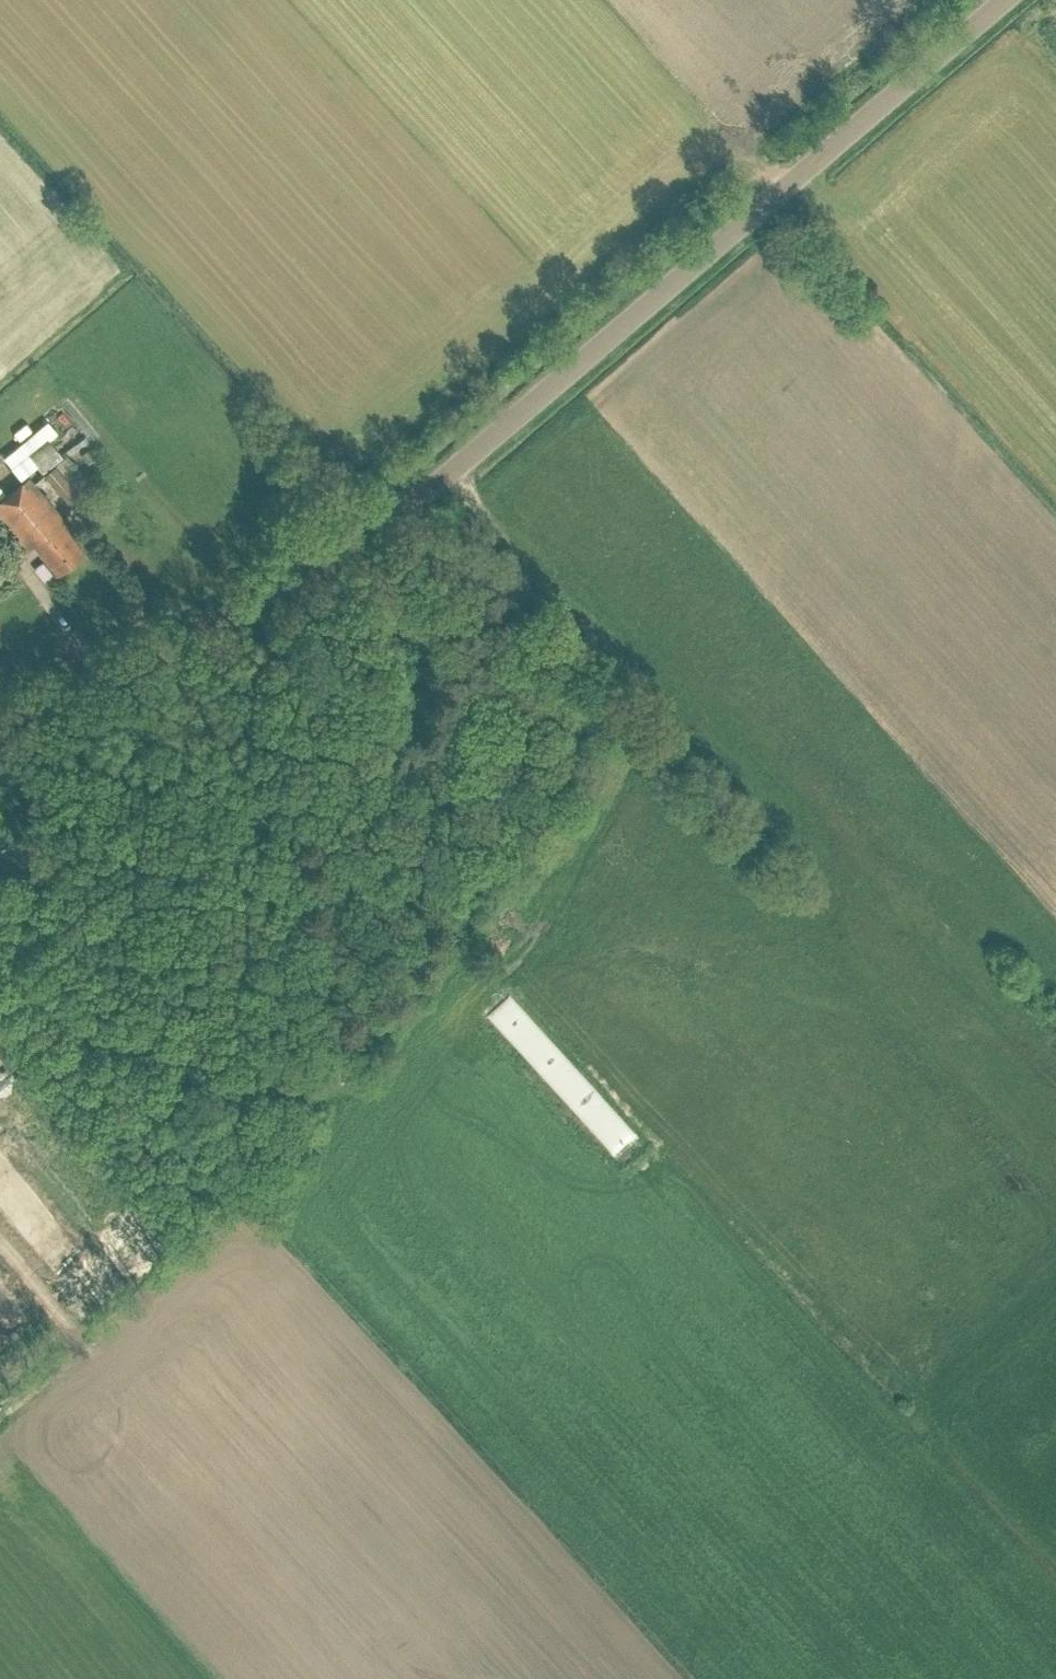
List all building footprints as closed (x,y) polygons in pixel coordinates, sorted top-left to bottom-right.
[(42,472),(62,456),(57,448),(36,464),(42,472)] [(45,475),(83,519),(93,510),(55,466),(45,475)] [(85,552),(69,534),(74,530),(29,478),(0,503),(0,519),(26,551),(34,545),(58,574),(85,552)] [(123,1187),(115,1197),(128,1206),(135,1195),(123,1187)]
